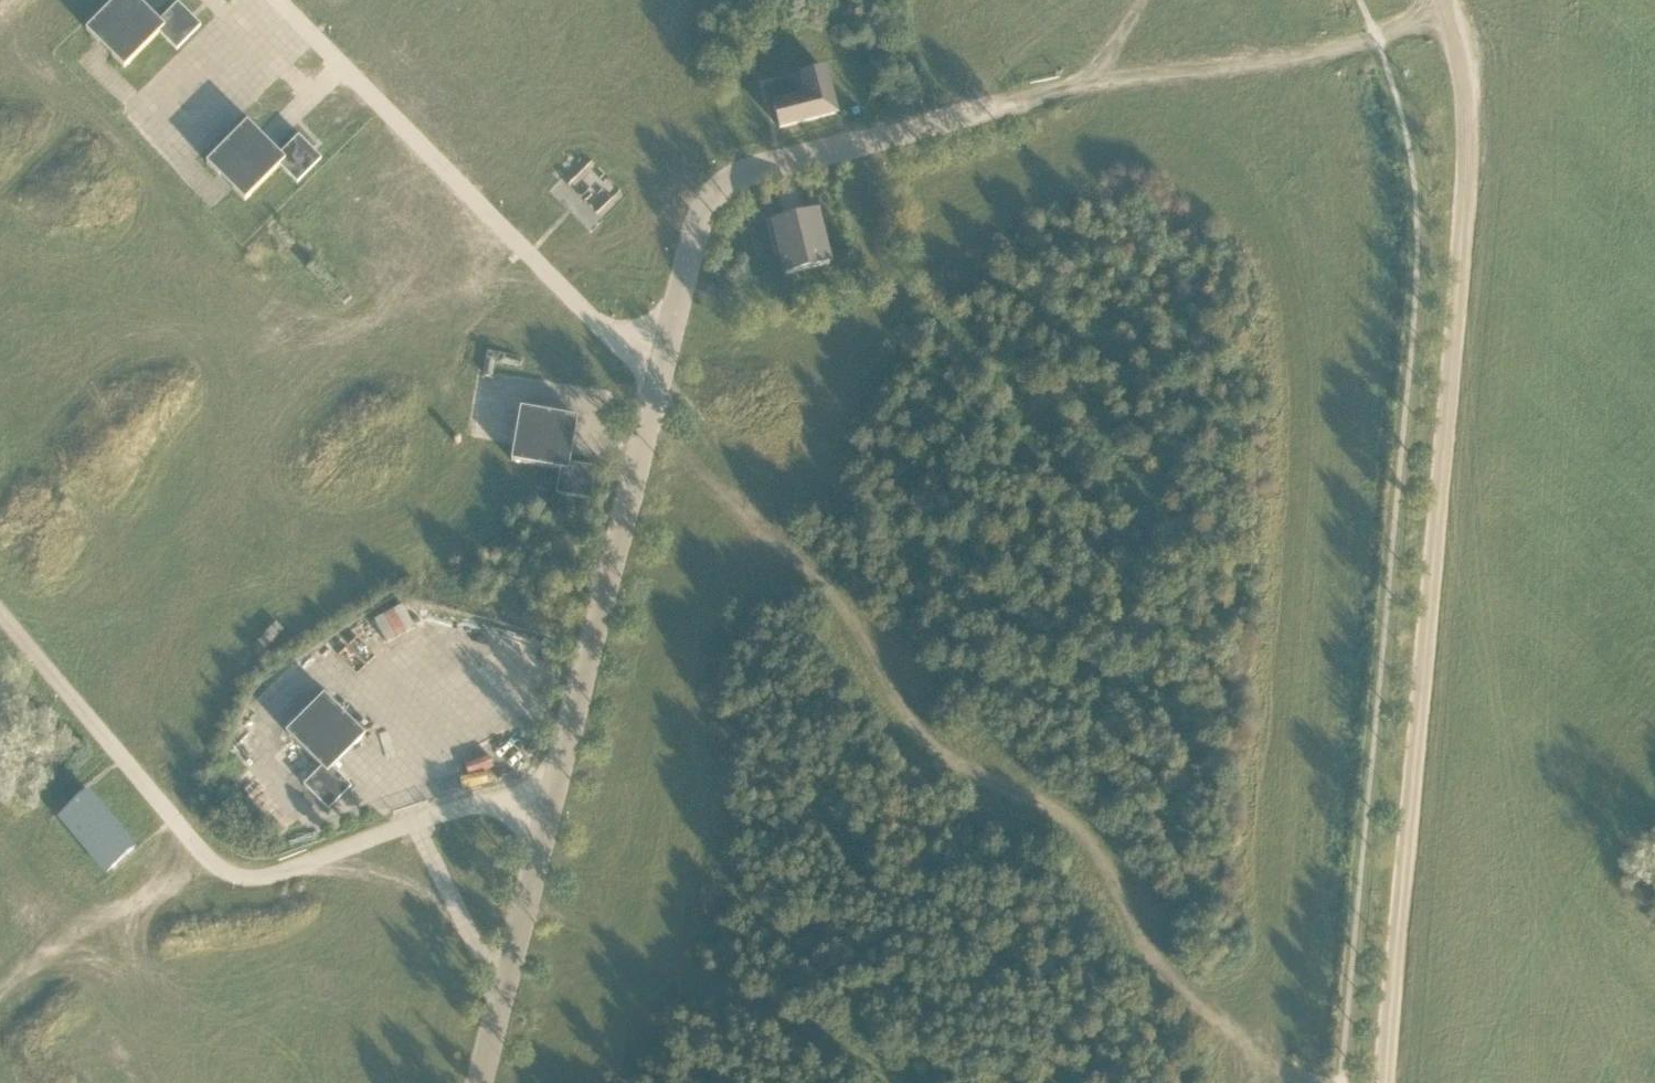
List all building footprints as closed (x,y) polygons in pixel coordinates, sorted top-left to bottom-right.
[(138,0),(115,0),(85,30),(124,68),(159,33),(176,51),(201,26),(177,2),(159,21),(138,0)] [(839,116),(826,68),(798,75),(803,94),(772,102),(779,131),(839,116)] [(279,153),(247,121),(206,163),(244,201),(280,166),(297,183),(321,158),(298,135),(279,153)] [(832,263),(818,210),(769,222),(783,275),(832,263)] [(577,417),(520,407),(510,461),(560,470),(556,493),(589,499),(595,467),(568,463),(577,417)] [(419,634),(426,626),(398,599),(381,617),(390,626),(400,616),(419,634)] [(418,634),(402,652),(410,659),(426,641),(418,634)] [(471,660),(452,678),(460,686),(479,669),(471,660)] [(364,735),(323,694),(285,732),(321,767),(303,785),(328,809),(352,786),(333,767),(364,735)] [(136,848),(89,791),(58,817),(105,874),(136,848)]
